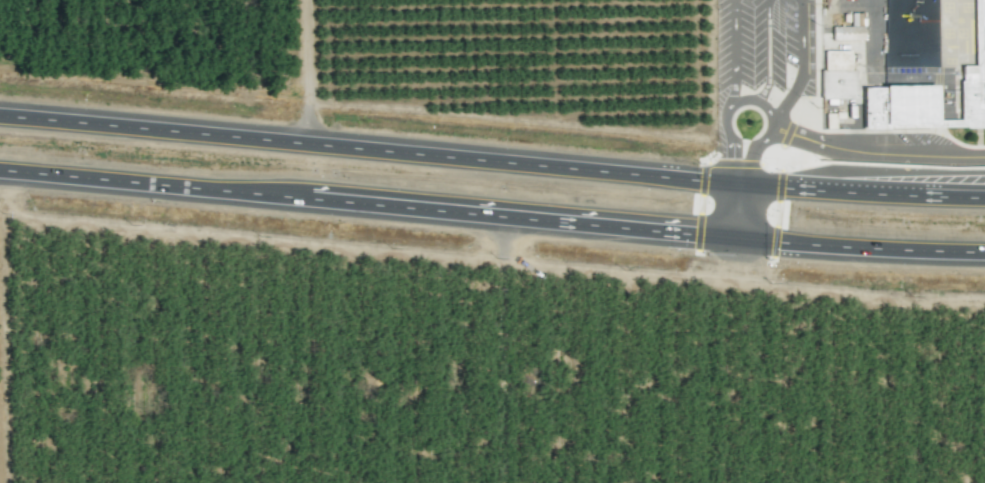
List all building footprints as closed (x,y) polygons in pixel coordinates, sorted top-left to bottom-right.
[(984,127),(984,121),(984,84),(982,84),(982,54),(984,54),(984,26),(981,26),(981,4),(974,4),(974,66),(960,66),(960,120),(943,121),(944,124),(936,124),(936,86),(862,86),(863,129),(984,127)] [(832,40),(862,40),(862,13),(850,13),(851,27),(832,27),(832,40)] [(849,51),(823,51),(824,70),(820,70),(820,99),(855,99),(854,70),(850,70),(849,51)]
